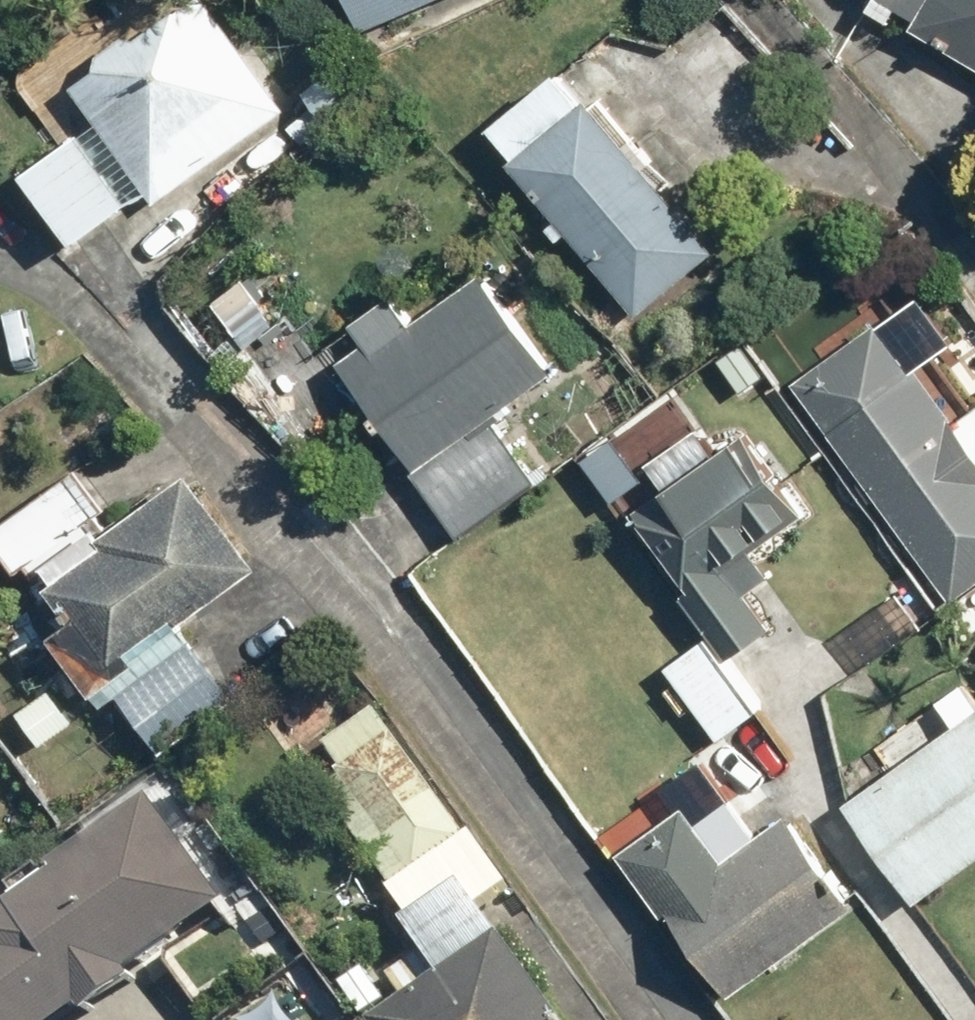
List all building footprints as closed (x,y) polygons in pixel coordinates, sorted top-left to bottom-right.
[(79,249),(287,108),(213,0),(178,0),(168,7),(164,0),(126,0),(15,75),(66,149),(28,174),(79,249)] [(362,33),(442,0),(348,0),(362,33)] [(870,17),(974,67),(974,0),(878,0),(870,17)] [(718,250),(558,69),(489,129),(519,163),(512,168),(641,317),(718,250)] [(417,476),(506,413),(556,378),(482,273),(413,321),(396,297),(351,329),(363,347),(338,365),(417,476)] [(925,289),(790,387),(948,604),(974,584),(974,433),(969,437),(918,367),(960,337),(925,289)] [(506,413),(417,476),(462,541),(552,478),(506,413)] [(807,517),(744,436),(635,514),(734,653),(770,627),(730,572),(807,517)] [(0,523),(0,555),(101,707),(124,691),(163,751),(236,702),(185,625),(259,576),(188,470),(110,522),(77,472),(0,523)] [(761,706),(704,636),(661,671),(718,741),(761,706)] [(73,724),(44,682),(7,706),(36,749),(73,724)] [(407,995),(504,935),(490,917),(520,893),(375,708),(325,748),(346,775),(319,796),(409,912),(400,919),(425,952),(393,977),(407,995)] [(849,813),(922,905),(974,863),(974,713),(849,813)] [(148,798),(50,875),(40,863),(0,894),(0,1019),(74,1019),(227,900),(148,798)] [(687,807),(624,854),(730,997),(857,900),(791,814),(762,836),(735,801),(702,827),(687,807)] [(407,995),(374,1019),(571,1019),(504,935),(407,995)]
